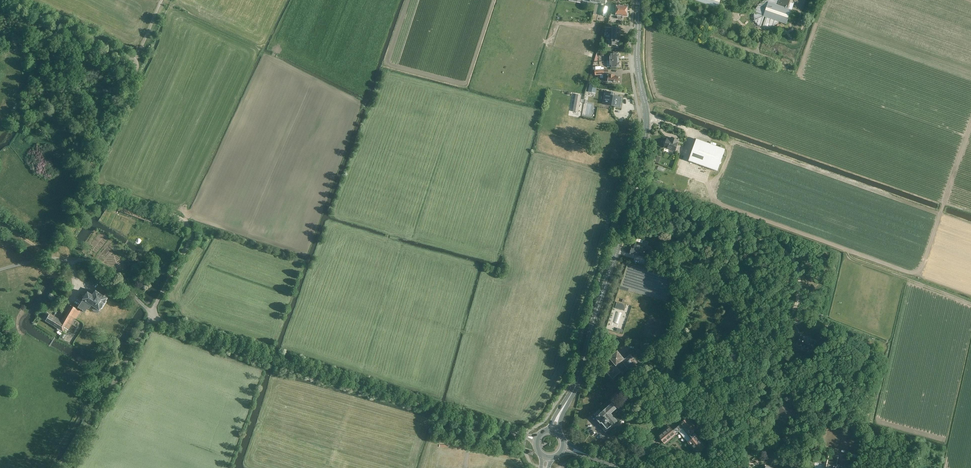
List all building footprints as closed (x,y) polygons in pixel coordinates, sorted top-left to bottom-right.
[(702,3),(718,8),(720,0),(693,0),(702,3)] [(763,1),(760,3),(759,4),(758,6),(756,7),(756,8),(755,10),(754,11),(754,13),(754,15),(753,17),(754,19),(754,20),(755,21),(756,23),(757,25),(759,25),(760,26),(763,27),(765,28),(766,28),(769,28),(770,27),(772,27),(773,26),(775,25),(777,23),(779,21),(786,24),(791,9),(787,8),(790,0),(764,0),(763,1)] [(602,5),(600,15),(606,16),(609,7),(602,5)] [(619,42),(621,29),(606,28),(605,33),(612,34),(612,41),(609,41),(609,45),(614,45),(615,42),(619,42)] [(588,92),(596,93),(597,86),(589,84),(588,92)] [(614,105),(621,106),(622,97),(618,97),(618,95),(613,94),(614,93),(604,91),(603,98),(606,99),(606,102),(615,103),(614,105)] [(579,102),(580,99),(581,95),(576,94),(573,111),(578,112),(579,109),(578,109),(579,104),(580,102),(579,102)] [(664,144),(664,145),(664,147),(675,151),(677,145),(676,145),(678,140),(672,138),(671,141),(667,139),(666,141),(665,141),(664,142),(664,143),(664,144)] [(689,161),(717,171),(725,149),(697,139),(689,161)] [(107,207),(145,220),(146,217),(119,207),(119,208),(112,206),(108,204),(107,207)] [(645,249),(643,249),(643,247),(635,244),(634,249),(633,248),(632,249),(631,252),(632,254),(643,257),(648,258),(650,251),(649,251),(650,248),(646,246),(645,249)] [(90,308),(91,306),(93,307),(92,310),(97,313),(98,313),(107,299),(109,296),(106,294),(104,297),(95,291),(92,296),(87,293),(77,308),(82,311),(85,312),(87,308),(89,309),(90,308)] [(617,301),(615,307),(624,310),(626,304),(617,301)] [(42,320),(66,333),(74,318),(75,319),(80,311),(76,309),(70,306),(61,321),(46,312),(42,320)] [(819,344),(805,338),(802,346),(816,352),(819,344)] [(614,363),(605,370),(612,379),(621,372),(620,371),(625,366),(629,370),(638,363),(630,354),(624,359),(617,350),(609,358),(614,363)] [(602,413),(599,410),(594,414),(597,418),(597,419),(597,420),(597,421),(598,422),(599,422),(600,422),(600,421),(607,429),(612,425),(612,426),(617,421),(618,423),(624,417),(612,404),(602,413)] [(793,410),(791,409),(791,410),(782,404),(776,413),(787,420),(789,416),(792,418),(795,412),(797,413),(799,409),(797,408),(798,407),(796,406),(793,410)] [(688,442),(697,454),(706,447),(696,435),(693,432),(698,428),(688,417),(680,424),(680,425),(674,430),(669,425),(658,435),(665,444),(676,434),(679,431),(688,442)] [(826,467),(835,467),(839,467),(839,465),(836,464),(838,456),(830,454),(827,465),(826,467)]
